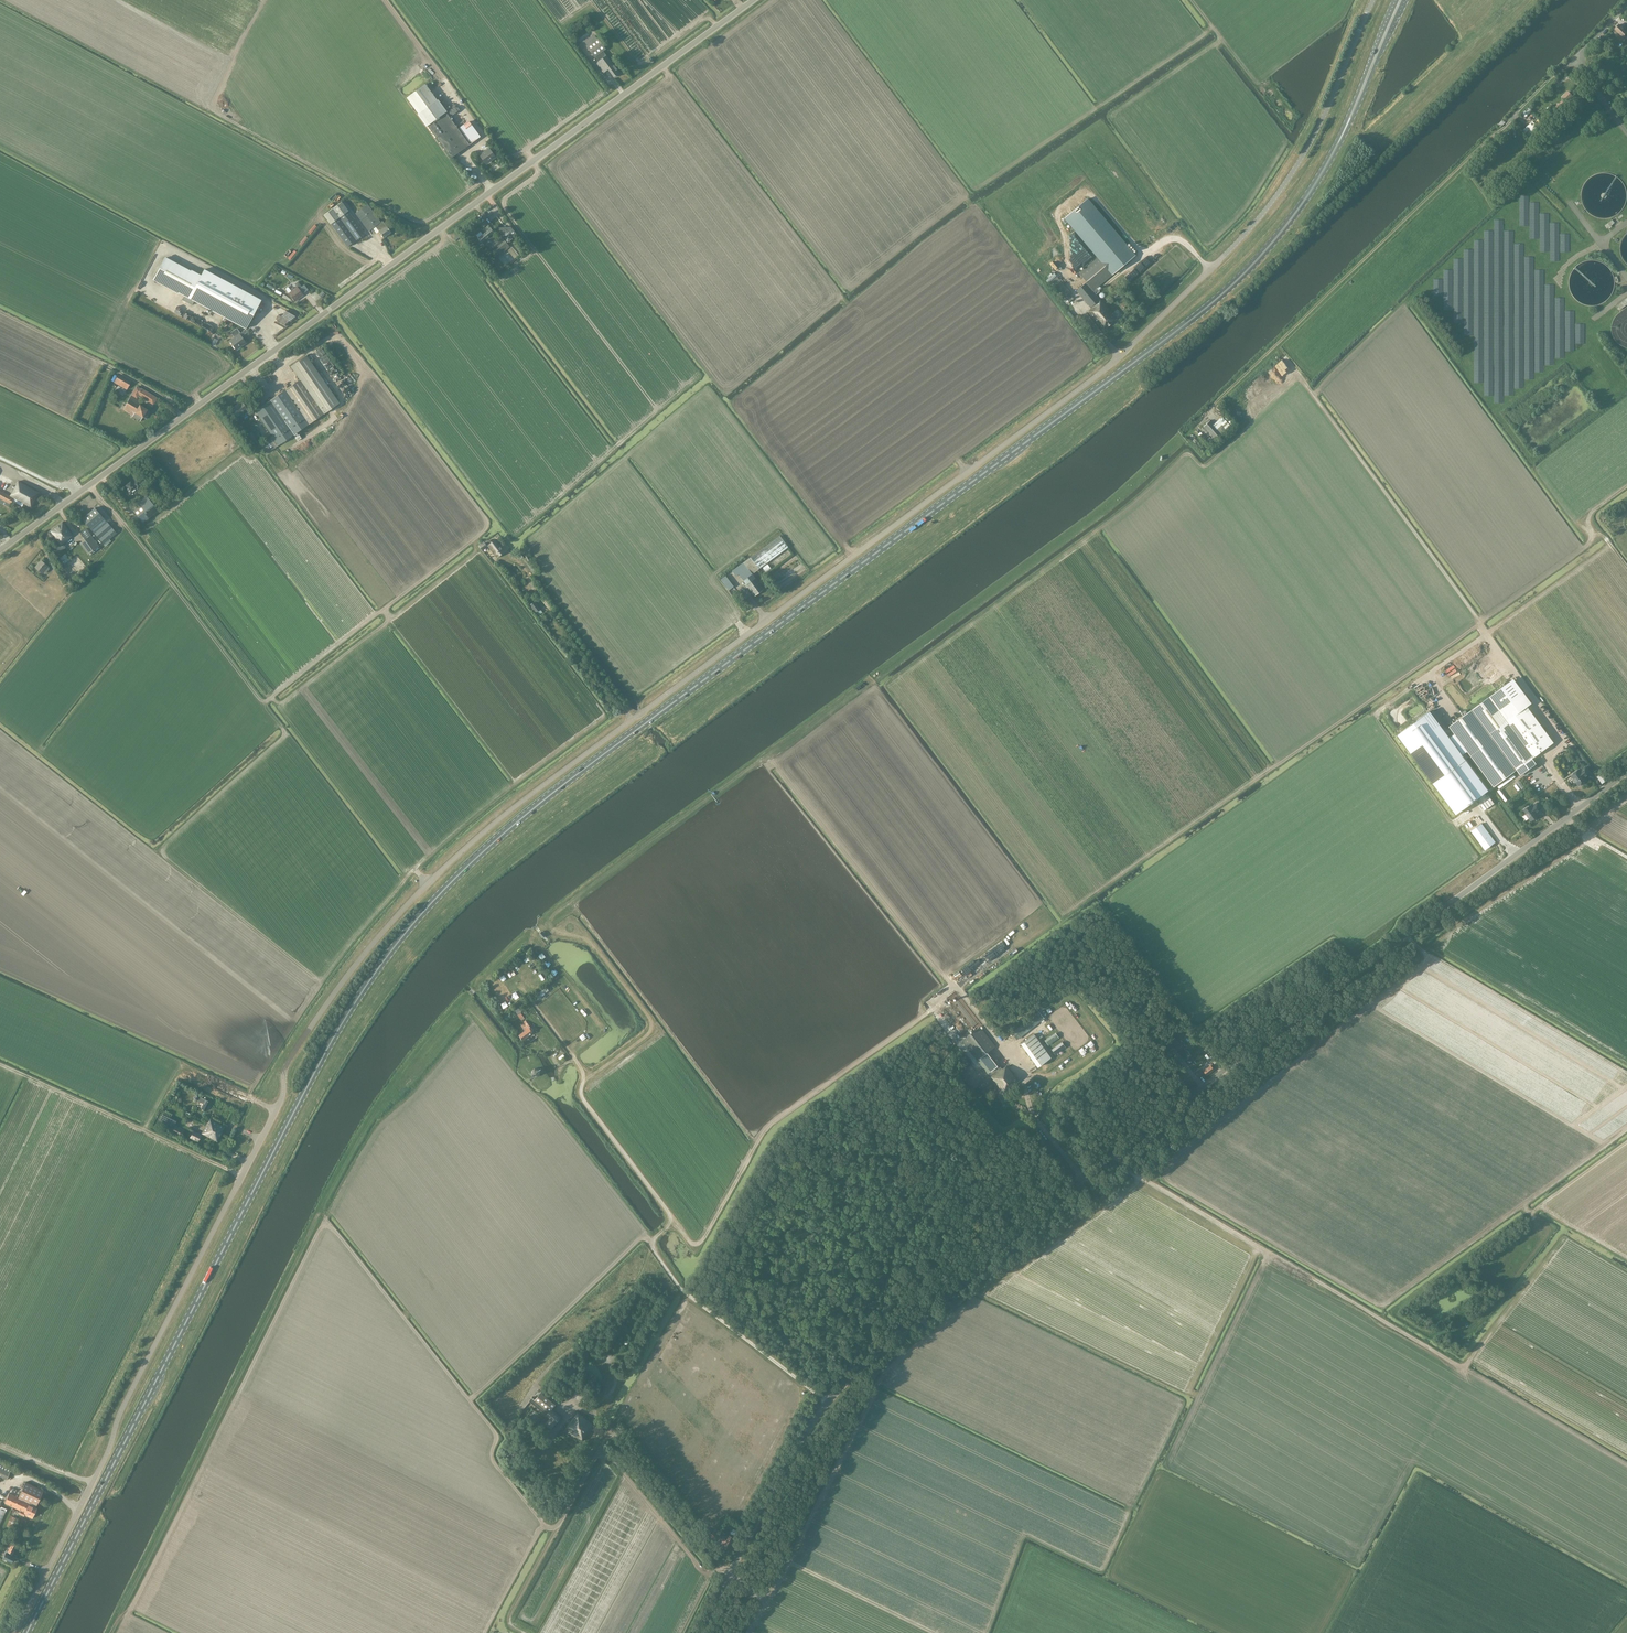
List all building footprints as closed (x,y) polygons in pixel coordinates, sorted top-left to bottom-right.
[(1622,37),(1624,35),(1626,38),(1626,31),(1626,32),(1619,25),(1614,29),(1622,37)] [(603,73),(608,70),(613,77),(620,73),(606,55),(603,51),(606,49),(597,38),(596,38),(594,35),(584,42),(587,46),(586,46),(598,61),(596,63),(603,73)] [(407,97),(419,114),(451,158),(480,137),(469,121),(458,129),(425,84),(407,97)] [(1532,132),(1526,126),(1521,130),(1527,137),(1532,132)] [(489,148),(479,155),(485,163),(490,159),(491,161),(496,157),(489,148)] [(1086,199),(1065,217),(1094,252),(1098,257),(1078,273),(1086,282),(1076,291),(1091,308),(1087,311),(1103,330),(1116,319),(1092,291),(1112,274),(1134,256),(1086,199)] [(341,201),(323,215),(330,224),(346,247),(364,234),(348,211),(341,201)] [(374,226),(378,232),(383,238),(390,232),(382,220),(380,222),(367,204),(365,206),(361,201),(354,207),(357,211),(354,213),(368,232),(374,226)] [(512,238),(517,234),(511,227),(508,229),(507,227),(497,228),(503,236),(504,238),(507,243),(512,239),(512,238)] [(491,238),(490,237),(494,233),(490,228),(478,238),(482,243),(487,239),(489,241),(491,238)] [(501,236),(490,245),(497,253),(508,245),(501,236)] [(472,238),(468,241),(472,246),(476,243),(472,238)] [(514,245),(508,251),(514,259),(520,254),(514,245)] [(191,305),(194,301),(245,329),(260,300),(204,269),(200,276),(165,257),(153,279),(183,296),(181,299),(191,305)] [(494,261),(491,264),(497,272),(501,269),(494,261)] [(1054,279),(1048,284),(1066,305),(1072,299),(1054,279)] [(303,295),(298,289),(301,287),(297,282),(294,284),(296,286),(293,288),(292,287),(289,289),(291,291),(288,293),(294,301),(303,295)] [(1616,305),(1618,307),(1616,308),(1617,310),(1619,309),(1619,310),(1626,304),(1626,297),(1616,305)] [(244,341),(239,334),(240,333),(236,328),(230,332),(234,337),(229,340),(236,350),(240,347),(239,345),(244,341)] [(299,380),(254,411),(272,436),(259,445),(265,454),(274,448),(333,407),(338,404),(305,356),(290,366),(299,380)] [(138,395),(142,397),(152,403),(155,398),(136,386),(130,395),(136,398),(138,395)] [(139,404),(141,402),(139,401),(131,395),(121,411),(139,421),(142,417),(146,419),(150,412),(147,410),(139,404)] [(237,405),(231,409),(237,417),(247,410),(241,401),(237,404),(237,405)] [(1227,428),(1222,422),(1216,427),(1210,420),(1202,428),(1205,431),(1205,430),(1212,437),(1210,438),(1210,437),(1207,439),(1206,439),(1204,441),(1208,445),(1227,428)] [(132,481),(124,487),(130,495),(136,490),(136,492),(143,487),(137,479),(133,482),(132,481)] [(10,505),(14,498),(30,507),(38,492),(17,481),(9,496),(0,491),(0,503),(9,507),(10,505)] [(146,485),(150,490),(151,490),(154,494),(158,491),(151,482),(146,485)] [(136,508),(132,510),(142,523),(157,511),(145,495),(133,504),(136,508)] [(95,507),(81,519),(103,544),(116,533),(95,507)] [(69,539),(69,538),(72,535),(62,522),(48,532),(58,547),(60,545),(62,549),(65,547),(62,544),(69,539)] [(84,539),(79,543),(87,554),(98,546),(86,528),(80,533),(84,539)] [(779,536),(750,557),(759,569),(788,547),(779,536)] [(486,541),(485,542),(485,543),(483,541),(478,545),(482,551),(488,546),(496,557),(504,552),(497,542),(498,542),(496,539),(492,541),(491,541),(490,540),(489,540),(488,540),(487,541),(486,541)] [(752,574),(759,569),(750,557),(732,571),(736,576),(738,574),(745,584),(744,585),(747,588),(748,587),(754,595),(763,589),(752,574)] [(49,569),(47,567),(47,566),(41,560),(35,568),(42,573),(43,571),(45,573),(49,569)] [(767,564),(762,567),(766,573),(771,569),(767,564)] [(725,576),(720,579),(728,590),(733,586),(725,576)] [(535,601),(529,605),(534,612),(540,608),(535,601)] [(1473,710),(1449,727),(1454,733),(1467,751),(1493,787),(1516,770),(1520,775),(1536,764),(1532,758),(1536,756),(1553,742),(1536,718),(1527,707),(1531,703),(1522,691),(1514,680),(1498,692),(1473,710)] [(1429,711),(1398,734),(1457,814),(1488,790),(1462,755),(1467,751),(1454,733),(1449,737),(1429,711)] [(1577,771),(1571,775),(1579,785),(1586,780),(1583,776),(1585,775),(1585,776),(1589,773),(1585,767),(1578,772),(1577,771)] [(1528,806),(1523,810),(1531,821),(1537,816),(1535,812),(1536,811),(1537,811),(1541,808),(1537,803),(1530,808),(1528,806)] [(1489,817),(1503,836),(1514,828),(1500,809),(1489,817)] [(1469,828),(1483,847),(1493,840),(1479,821),(1469,828)] [(545,987),(535,996),(537,999),(548,990),(545,987)] [(514,1008),(520,1019),(521,1021),(524,1019),(521,1013),(521,1012),(521,1011),(522,1010),(521,1006),(519,1007),(519,1006),(514,1008)] [(1044,1018),(1039,1012),(1011,1034),(1016,1040),(1044,1018)] [(532,1032),(529,1028),(530,1027),(525,1020),(520,1024),(525,1030),(518,1035),(522,1040),(532,1032)] [(979,1026),(961,1041),(976,1060),(980,1057),(990,1071),(988,1073),(991,1076),(990,1077),(1003,1093),(1018,1081),(1006,1065),(1000,1070),(993,1062),(987,1052),(995,1046),(979,1026)] [(1054,1032),(1047,1038),(1051,1043),(1058,1038),(1054,1032)] [(1033,1034),(1020,1043),(1037,1067),(1050,1057),(1033,1034)] [(1168,1040),(1171,1044),(1175,1050),(1182,1045),(1178,1040),(1175,1035),(1168,1040)] [(1061,1042),(1051,1049),(1054,1054),(1065,1047),(1061,1042)] [(1206,1058),(1208,1057),(1212,1062),(1215,1059),(1209,1051),(1204,1054),(1206,1058)] [(967,1060),(960,1065),(963,1070),(970,1064),(967,1060)] [(1201,1067),(1203,1070),(1202,1071),(1206,1075),(1213,1069),(1214,1068),(1212,1064),(1210,1066),(1210,1065),(1207,1067),(1205,1064),(1201,1067)] [(531,1074),(533,1077),(534,1077),(535,1077),(536,1077),(539,1075),(539,1074),(540,1073),(540,1071),(538,1069),(534,1068),(531,1070),(531,1074)] [(210,1102),(204,1099),(200,1108),(206,1111),(210,1102)] [(162,1114),(158,1123),(172,1130),(176,1121),(162,1114)] [(206,1122),(205,1126),(220,1134),(224,1126),(210,1118),(207,1123),(206,1122)] [(201,1133),(216,1141),(220,1134),(205,1126),(201,1133)] [(181,1131),(173,1127),(171,1132),(179,1135),(181,1131)] [(193,1131),(190,1137),(197,1141),(200,1135),(193,1131)] [(1114,1188),(1109,1181),(1097,1192),(1102,1199),(1114,1188)] [(532,1397),(529,1401),(549,1418),(545,1423),(551,1428),(555,1423),(560,1417),(551,1409),(555,1404),(540,1392),(534,1399),(532,1397)] [(569,1423),(565,1428),(582,1441),(595,1425),(577,1412),(568,1423),(569,1423)] [(7,1477),(11,1468),(0,1462),(0,1476),(6,1479),(7,1477)] [(35,1507),(36,1505),(43,1490),(25,1482),(18,1497),(9,1493),(4,1503),(20,1510),(19,1514),(23,1516),(24,1514),(31,1518),(32,1516),(33,1515),(34,1515),(35,1515),(37,1510),(36,1509),(36,1508),(35,1507)] [(11,1515),(6,1526),(11,1528),(15,1518),(11,1515)] [(723,1546),(722,1547),(728,1549),(734,1537),(729,1535),(726,1539),(723,1538),(720,1544),(723,1546)] [(5,1552),(2,1558),(11,1562),(14,1556),(11,1555),(12,1553),(16,1546),(11,1543),(7,1550),(6,1550),(5,1552)]
